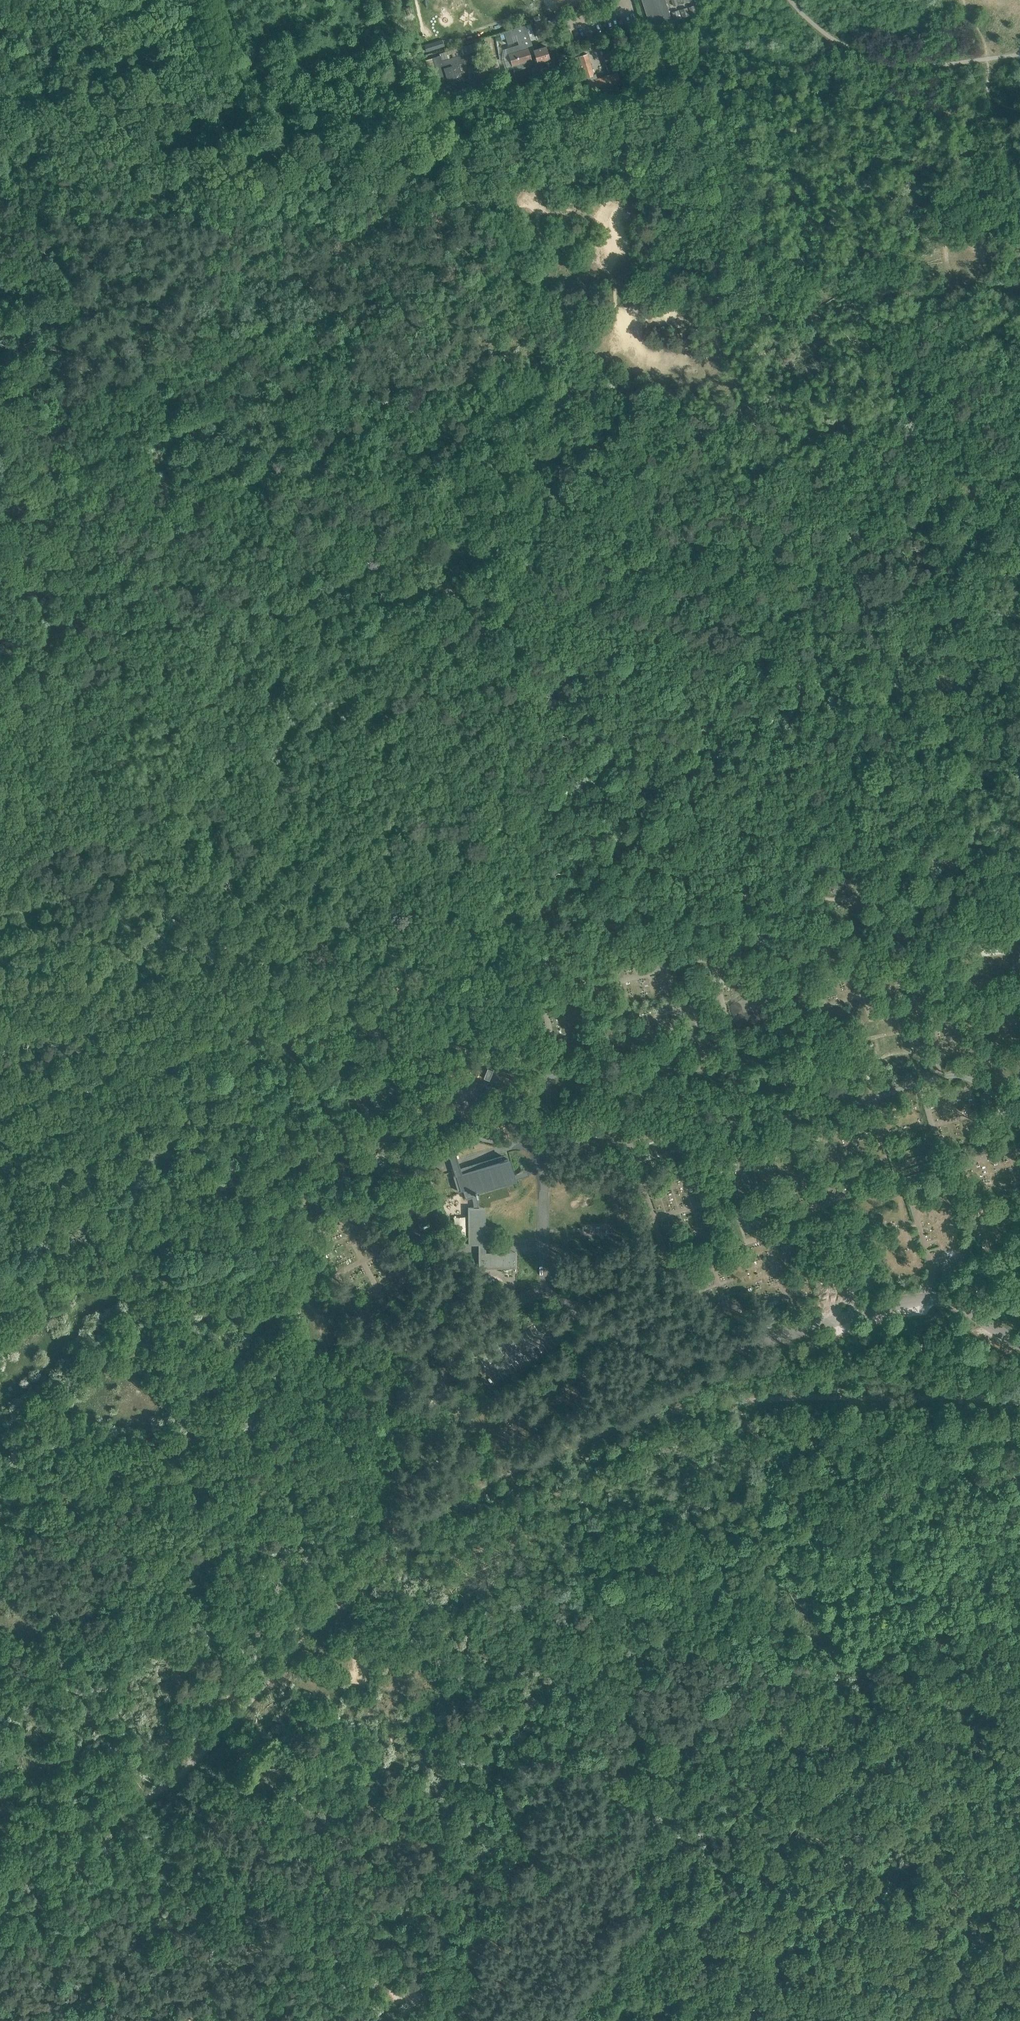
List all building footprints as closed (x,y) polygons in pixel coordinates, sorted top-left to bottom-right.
[(651,26),(672,19),(666,0),(642,0),(651,26)] [(695,5),(689,7),(691,14),(698,12),(695,5)] [(687,7),(681,9),(683,17),(690,15),(687,7)] [(679,9),(673,11),(675,19),(681,17),(679,9)] [(534,24),(536,29),(534,30),(537,39),(549,36),(546,26),(544,27),(542,21),(534,24)] [(506,48),(513,71),(516,81),(546,73),(542,61),(549,59),(546,46),(533,50),(528,30),(526,25),(522,26),(510,30),(504,31),(508,44),(513,42),(511,36),(515,34),(518,45),(506,48)] [(442,39),(424,45),(427,51),(444,46),(442,39)] [(601,46),(608,69),(607,69),(609,75),(597,78),(595,74),(593,74),(587,53),(575,57),(581,79),(585,78),(590,93),(621,83),(617,71),(620,70),(612,42),(601,46)] [(476,44),(427,59),(440,101),(471,91),(467,78),(464,79),(459,64),(480,57),(476,44)] [(573,81),(567,82),(569,91),(575,89),(573,81)] [(493,1071),(487,1068),(483,1078),(489,1081),(493,1071)] [(451,1161),(457,1159),(453,1147),(447,1148),(451,1161)] [(468,1208),(468,1245),(479,1245),(479,1208),(478,1208),(478,1206),(478,1204),(478,1202),(478,1200),(477,1198),(476,1196),(478,1196),(477,1193),(506,1184),(512,1182),(510,1176),(513,1175),(508,1159),(503,1160),(502,1156),(460,1169),(459,1167),(453,1169),(460,1191),(463,1190),(466,1200),(472,1198),(473,1200),(473,1202),(473,1204),(474,1206),(474,1208),(468,1208)] [(515,1259),(479,1259),(479,1268),(516,1268),(515,1259)] [(526,1433),(529,1414),(520,1412),(519,1419),(513,1418),(511,1425),(524,1428),(523,1432),(526,1433)]
